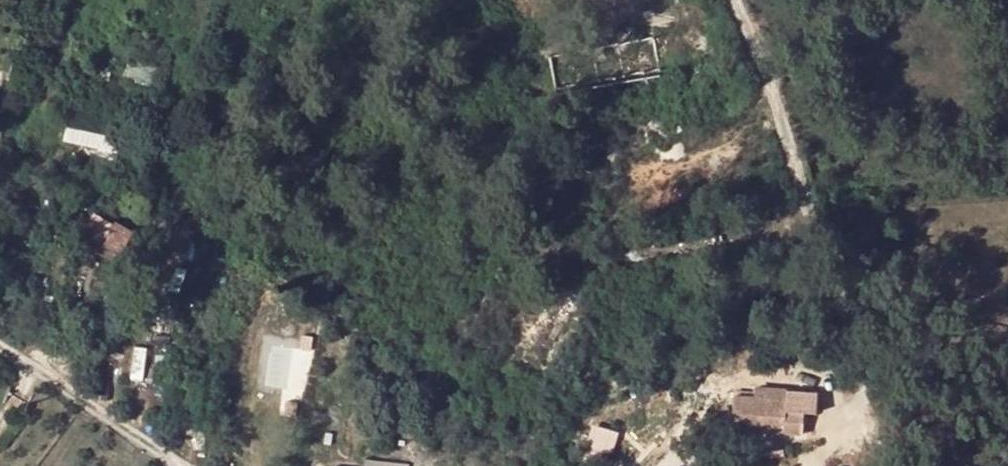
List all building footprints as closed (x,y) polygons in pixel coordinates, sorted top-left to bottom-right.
[(377,57),(381,57),(383,39),(374,40),(377,57)] [(68,127),(65,145),(118,153),(121,135),(68,127)] [(114,224),(97,214),(87,233),(120,252),(133,231),(116,221),(114,224)] [(760,386),(761,397),(793,395),(792,385),(760,386)] [(794,408),(793,395),(761,397),(743,398),(745,430),(795,426),(794,408)] [(816,407),(794,408),(795,426),(817,424),(816,407)] [(588,456),(616,462),(623,431),(596,425),(588,456)]
